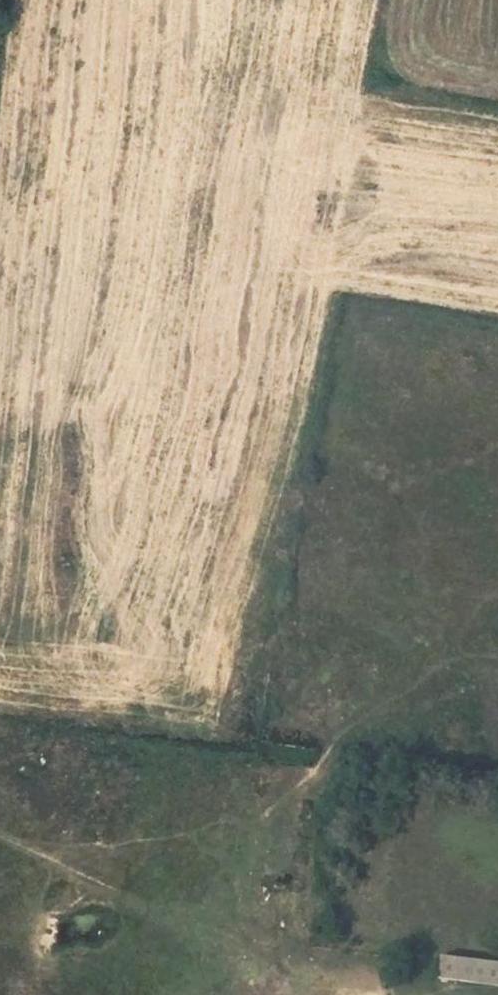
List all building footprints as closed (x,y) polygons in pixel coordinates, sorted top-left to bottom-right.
[(497,985),(497,960),(441,959),(441,984),(497,985)]
